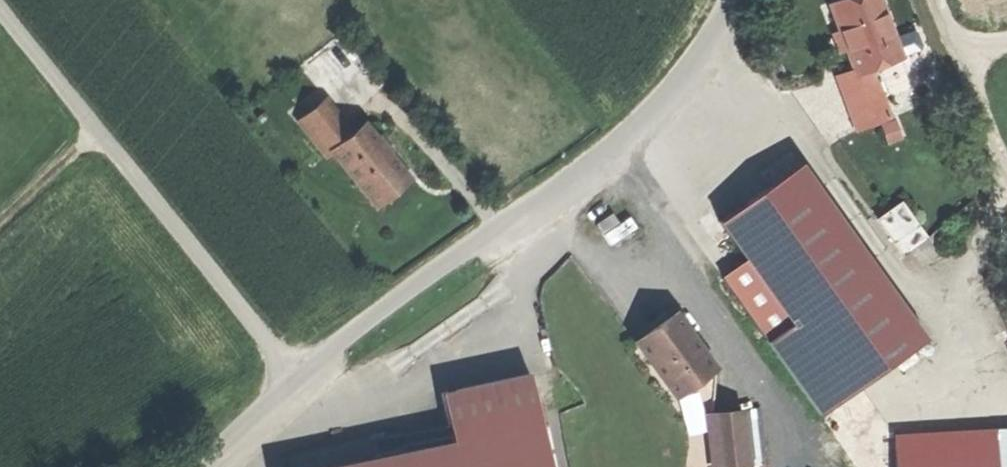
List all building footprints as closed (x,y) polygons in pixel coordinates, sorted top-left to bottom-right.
[(829,9),(853,68),(855,74),(870,68),(890,60),(883,41),(895,36),(880,0),(853,0),(829,9)] [(889,116),(870,68),(855,74),(853,68),(835,75),(857,129),(889,116)] [(380,190),(414,163),(371,108),(355,121),(328,85),(301,107),(329,144),(339,137),(380,190)] [(746,262),(791,324),(873,266),(800,163),(718,222),(746,262)] [(879,217),(904,255),(932,237),(907,199),(879,217)] [(596,224),(602,233),(617,222),(611,213),(596,224)] [(874,265),(873,266),(791,324),(746,262),(722,280),(820,416),(926,339),(874,265)] [(665,302),(625,332),(676,398),(715,369),(665,302)] [(530,374),(440,393),(451,442),(338,466),(550,466),(530,374)] [(711,415),(717,466),(735,466),(747,466),(741,411),(711,415)] [(895,434),(897,466),(997,466),(995,429),(895,434)]
